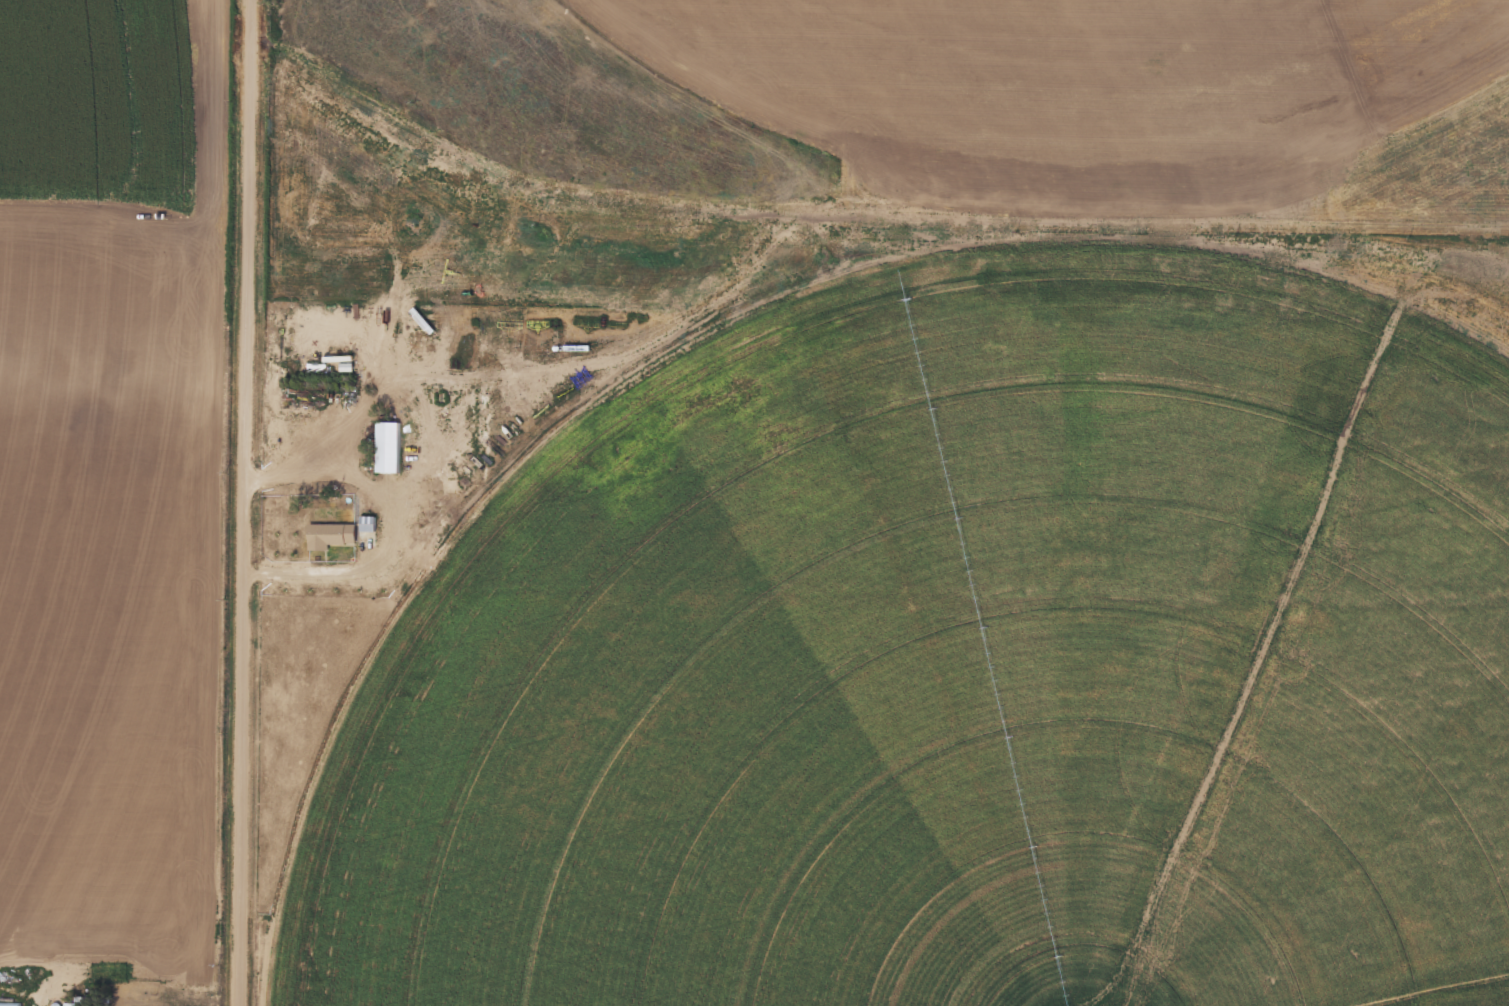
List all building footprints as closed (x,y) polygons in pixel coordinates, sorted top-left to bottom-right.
[(402,473),(403,423),(375,422),(375,473),(402,473)] [(355,545),(354,524),(307,525),(307,551),(328,551),(328,545),(355,545)]
